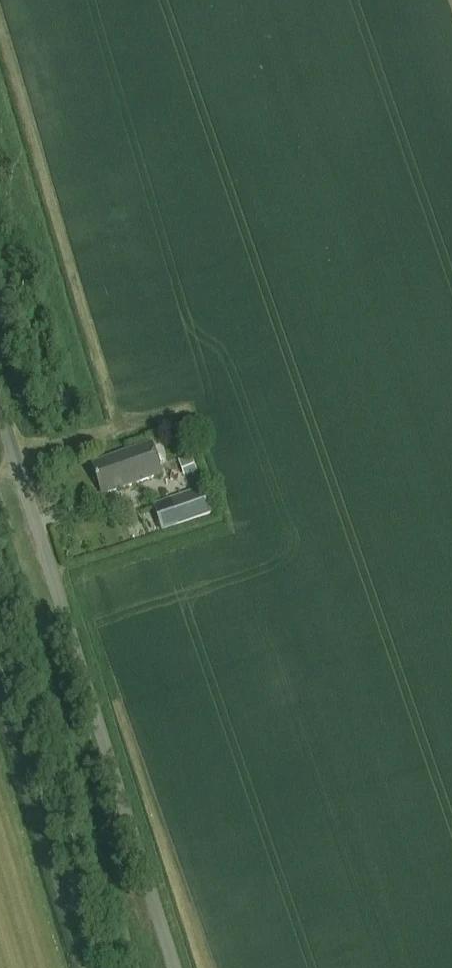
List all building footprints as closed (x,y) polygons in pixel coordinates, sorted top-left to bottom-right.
[(107,494),(162,475),(151,445),(93,465),(95,472),(92,473),(98,490),(105,488),(107,494)] [(192,457),(179,461),(183,476),(197,472),(192,457)] [(179,527),(213,515),(203,488),(169,500),(179,527)]
